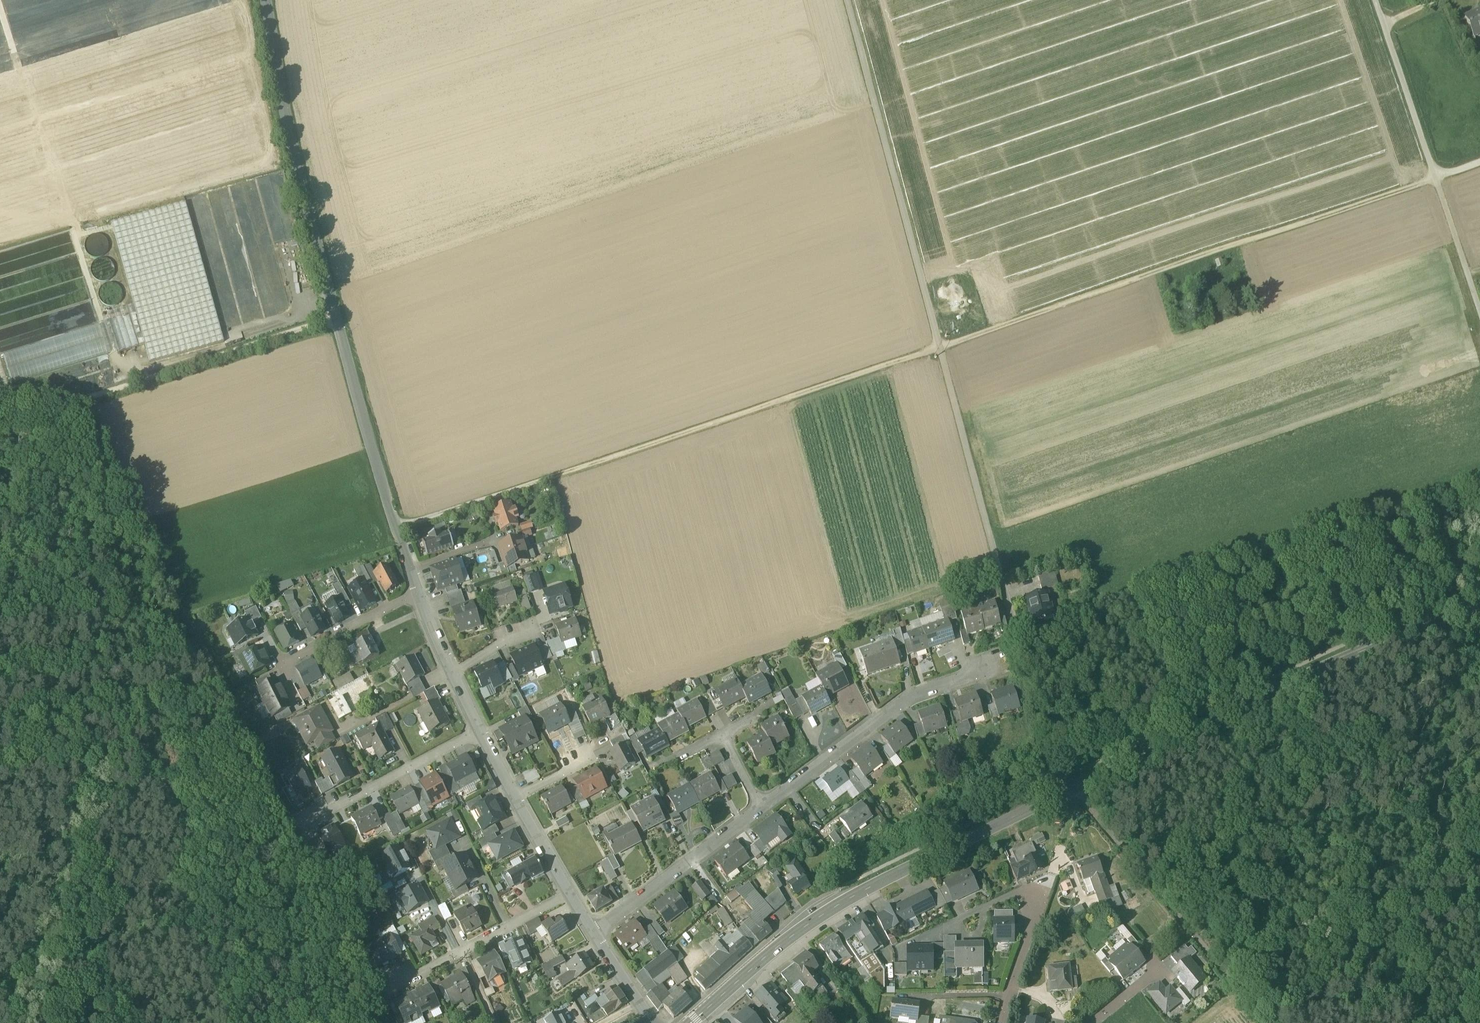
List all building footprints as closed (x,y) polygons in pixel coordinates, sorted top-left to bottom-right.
[(1474,38),(1475,37),(1475,36),(1479,34),(1479,12),(1474,14),(1474,13),(1465,18),(1474,38)] [(111,223),(134,305),(145,345),(150,362),(224,342),(220,327),(186,203),(111,223)] [(96,258),(104,256),(108,248),(107,241),(103,236),(97,235),(90,237),(86,243),(86,250),(89,255),(96,258)] [(102,282),(110,279),(115,271),(113,265),(109,260),(103,258),(96,260),(92,267),(92,273),(95,279),(102,282)] [(110,307),(118,304),(122,296),(121,289),(116,285),(111,283),(104,285),(99,292),(99,298),(103,304),(110,307)] [(120,353),(145,345),(134,305),(107,314),(110,322),(120,353)] [(108,354),(108,356),(120,353),(110,322),(99,325),(108,354)] [(3,355),(12,384),(108,354),(99,325),(98,325),(97,325),(3,355)] [(498,525),(501,532),(518,526),(516,519),(519,519),(515,508),(513,509),(510,503),(493,509),(495,516),(493,517),(496,525),(498,525)] [(520,525),(522,531),(529,529),(533,528),(531,521),(520,525)] [(532,535),(529,529),(522,531),(518,533),(520,539),(522,538),(532,535)] [(454,531),(449,533),(453,544),(458,543),(454,531)] [(422,541),(427,557),(454,548),(453,544),(449,533),(441,535),(440,532),(428,536),(429,539),(422,541)] [(529,561),(529,560),(525,549),(525,548),(522,538),(520,539),(499,546),(505,563),(507,568),(514,566),(529,561)] [(531,546),(525,548),(525,549),(529,560),(535,558),(531,546)] [(557,553),(559,557),(571,553),(569,549),(557,553)] [(493,567),(499,565),(495,552),(489,554),(493,567)] [(431,568),(438,591),(445,589),(456,585),(463,582),(459,571),(465,569),(462,558),(450,562),(449,561),(448,561),(449,562),(431,568)] [(499,565),(503,576),(509,574),(507,568),(505,563),(499,565)] [(370,565),(363,567),(372,583),(372,584),(379,580),(370,565)] [(507,568),(509,574),(516,572),(514,566),(507,568)] [(363,578),(367,586),(372,583),(363,567),(354,570),(359,580),(363,578)] [(376,573),(386,592),(397,586),(387,567),(376,573)] [(459,571),(463,582),(469,580),(465,569),(459,571)] [(1038,575),(1042,591),(1058,587),(1053,571),(1038,575)] [(524,580),(529,594),(540,590),(535,576),(524,580)] [(349,589),(361,611),(376,603),(367,586),(363,578),(359,580),(355,582),(357,585),(349,589)] [(291,580),(276,585),(280,593),(294,586),(291,580)] [(496,594),(512,589),(510,581),(494,587),(496,594)] [(332,586),(334,589),(336,593),(343,589),(339,582),(332,586)] [(445,589),(447,595),(458,591),(456,585),(445,589)] [(556,590),(559,588),(545,592),(547,597),(555,594),(555,592),(556,590)] [(555,592),(555,594),(547,597),(549,605),(548,606),(551,614),(571,607),(566,591),(564,589),(562,588),(559,588),(556,590),(555,592)] [(339,599),(336,593),(334,589),(321,596),(326,606),(339,599)] [(340,598),(345,608),(351,605),(343,589),(336,593),(339,599),(340,598)] [(493,595),(497,609),(517,602),(512,589),(496,594),(493,595)] [(461,590),(458,591),(447,595),(446,595),(452,611),(454,610),(466,606),(461,590)] [(285,601),(294,600),(293,591),(284,592),(285,601)] [(1026,598),(1032,621),(1051,617),(1045,593),(1026,598)] [(326,606),(336,624),(349,617),(345,608),(340,598),(339,599),(326,606)] [(249,599),(238,602),(240,608),(251,605),(249,599)] [(520,601),(524,611),(530,609),(527,599),(521,601),(520,601)] [(298,610),(300,609),(295,600),(294,600),(285,601),(290,611),(292,616),(299,612),(298,610)] [(939,604),(941,610),(953,606),(951,600),(939,604)] [(994,602),(978,606),(983,626),(990,624),(991,628),(1000,625),(999,619),(994,602)] [(298,610),(299,612),(302,618),(315,611),(314,609),(311,603),(300,609),(298,610)] [(458,621),(461,631),(479,625),(472,604),(466,606),(454,610),(456,616),(454,616),(456,622),(458,621)] [(320,606),(314,609),(315,611),(321,622),(326,619),(320,606)] [(948,622),(948,623),(957,620),(953,606),(941,610),(942,613),(945,622),(948,622)] [(983,626),(978,606),(977,606),(978,608),(961,612),(966,631),(967,636),(968,635),(976,633),(975,630),(983,628),(983,626)] [(249,619),(251,623),(252,623),(261,618),(256,607),(244,613),(248,620),(249,619)] [(292,616),(290,611),(283,614),(286,621),(293,617),(292,616)] [(307,628),(312,637),(320,633),(319,632),(325,629),(321,622),(315,611),(302,618),(307,628)] [(293,617),(301,631),(307,628),(302,618),(299,612),(292,616),(293,617)] [(207,615),(199,613),(197,621),(205,623),(207,615)] [(919,620),(922,630),(945,622),(942,613),(919,620)] [(1000,625),(1002,633),(1008,631),(1005,618),(999,619),(1000,625)] [(231,637),(232,639),(235,637),(239,644),(257,635),(255,632),(256,631),(252,623),(251,623),(249,619),(248,620),(228,630),(231,637)] [(556,626),(562,643),(563,643),(575,639),(581,637),(580,635),(578,628),(575,620),(556,626)] [(922,630),(919,620),(910,623),(913,633),(922,630)] [(945,622),(922,630),(928,647),(939,643),(940,645),(954,640),(948,623),(948,622),(945,622)] [(276,632),(285,649),(299,642),(290,624),(276,632)] [(578,628),(580,635),(586,633),(583,626),(578,628)] [(909,640),(903,642),(900,629),(892,631),(893,632),(894,636),(890,637),(892,641),(895,648),(904,645),(907,656),(914,654),(909,640)] [(928,649),(928,647),(922,630),(913,633),(908,635),(909,640),(914,654),(928,649)] [(351,639),(354,645),(370,637),(367,631),(351,639)] [(960,632),(963,645),(970,644),(968,635),(967,636),(966,631),(960,632)] [(875,638),(878,646),(892,641),(890,637),(894,636),(893,632),(875,638)] [(232,639),(231,637),(226,640),(230,648),(236,646),(232,639)] [(362,662),(363,663),(379,655),(370,637),(354,645),(357,652),(362,662)] [(559,639),(552,641),(556,654),(563,652),(559,639)] [(577,646),(575,639),(563,643),(566,650),(577,646)] [(551,656),(556,654),(552,641),(546,644),(547,645),(551,656)] [(900,664),(899,660),(897,656),(895,648),(892,641),(878,646),(859,652),(867,675),(900,664)] [(534,644),(509,655),(519,678),(534,671),(543,667),(544,667),(542,662),(537,649),(534,644)] [(357,652),(354,645),(347,649),(350,655),(357,652)] [(537,649),(542,662),(552,657),(551,656),(547,645),(537,649)] [(232,654),(237,665),(242,662),(240,658),(252,653),(248,646),(232,654)] [(242,662),(246,670),(254,673),(270,665),(262,648),(252,653),(240,658),(242,662)] [(597,651),(591,653),(594,664),(600,663),(597,651)] [(348,656),(353,667),(362,662),(357,652),(350,655),(348,656)] [(837,664),(840,670),(847,667),(840,655),(833,658),(836,664),(837,664)] [(407,685),(408,687),(420,681),(419,678),(425,676),(420,667),(419,667),(416,662),(417,661),(415,656),(397,665),(401,673),(407,685)] [(296,669),(305,685),(321,676),(312,660),(296,669)] [(242,662),(237,665),(233,667),(240,680),(249,676),(246,670),(242,662)] [(475,672),(484,690),(486,689),(492,686),(494,689),(504,684),(503,683),(495,667),(493,662),(482,668),(475,672)] [(495,667),(503,683),(512,679),(506,668),(504,663),(495,667)] [(762,675),(762,677),(769,673),(764,663),(757,667),(762,675)] [(512,664),(506,668),(512,679),(514,682),(520,679),(519,678),(512,664)] [(817,679),(822,688),(825,694),(830,691),(832,694),(849,685),(840,670),(837,664),(836,664),(828,669),(830,672),(817,679)] [(401,673),(397,665),(394,666),(394,667),(389,670),(393,677),(401,673)] [(543,667),(534,671),(537,678),(547,674),(543,667)] [(815,676),(817,679),(830,672),(828,669),(815,676)] [(332,681),(337,690),(354,681),(349,672),(332,681)] [(368,674),(363,676),(370,688),(374,686),(368,674)] [(725,686),(736,680),(733,674),(722,680),(725,686)] [(255,682),(259,689),(272,682),(269,675),(255,682)] [(762,675),(740,687),(745,697),(749,703),(761,697),(761,698),(771,693),(762,677),(762,675)] [(326,696),(339,720),(363,707),(356,695),(370,688),(363,676),(354,681),(337,690),(336,691),(330,694),(328,695),(326,696)] [(699,678),(690,683),(693,689),(702,684),(699,678)] [(805,685),(809,694),(822,688),(817,679),(805,685)] [(257,690),(264,703),(284,693),(281,685),(279,686),(276,680),(272,682),(259,689),(257,690)] [(736,702),(745,697),(740,687),(736,680),(725,686),(715,691),(718,697),(723,708),(736,701),(736,702)] [(408,687),(411,693),(423,686),(420,681),(408,687)] [(583,685),(586,692),(592,689),(589,682),(583,685)] [(423,686),(411,693),(414,698),(423,693),(426,692),(423,686)] [(492,686),(486,689),(490,698),(496,695),(494,689),(492,686)] [(298,691),(303,701),(311,697),(306,687),(298,691)] [(423,693),(430,705),(438,701),(440,700),(434,687),(428,690),(426,692),(423,693)] [(995,705),(998,715),(999,715),(1008,712),(1007,710),(1018,706),(1019,708),(1020,708),(1013,687),(991,695),(995,705)] [(827,697),(825,694),(822,688),(809,694),(802,698),(810,712),(821,707),(822,708),(831,704),(827,697)] [(484,701),(490,698),(486,689),(484,690),(480,692),(484,701)] [(326,696),(328,695),(325,690),(319,694),(321,699),(326,696)] [(706,692),(711,701),(717,711),(723,708),(718,697),(716,698),(711,690),(706,692)] [(288,700),(284,693),(264,703),(271,718),(274,716),(289,709),(290,708),(287,700),(288,700)] [(581,700),(584,706),(595,700),(592,694),(581,700)] [(958,711),(961,722),(962,722),(964,721),(971,719),(971,716),(981,713),(982,715),(983,714),(976,694),(954,701),(958,711)] [(771,700),(774,706),(784,700),(781,695),(771,700)] [(794,720),(803,715),(795,702),(792,696),(784,701),(794,720)] [(545,702),(549,711),(560,706),(556,697),(545,702)] [(582,707),(591,725),(610,716),(601,697),(595,700),(584,706),(582,707)] [(673,703),(677,711),(687,705),(684,698),(673,703)] [(802,698),(795,702),(803,715),(810,712),(802,698)] [(677,711),(679,714),(686,728),(696,723),(695,722),(705,717),(700,707),(697,700),(687,705),(677,711)] [(418,711),(429,734),(449,723),(438,701),(430,705),(418,711)] [(706,717),(717,711),(711,701),(700,707),(705,717),(706,717)] [(271,718),(264,703),(257,706),(264,721),(271,718)] [(988,707),(992,720),(1000,717),(999,715),(998,715),(995,705),(988,707)] [(545,724),(549,733),(557,730),(556,729),(562,726),(562,727),(569,723),(560,706),(549,711),(540,715),(545,724)] [(922,723),(925,734),(926,734),(935,731),(934,729),(945,725),(946,727),(947,727),(940,706),(918,713),(922,723)] [(302,734),(307,744),(314,741),(330,732),(322,717),(323,716),(319,707),(298,718),(306,732),(302,734)] [(524,717),(526,720),(532,717),(526,707),(517,711),(521,718),(524,717)] [(565,712),(571,723),(578,720),(579,720),(573,708),(565,712)] [(274,716),(277,722),(292,714),(289,709),(274,716)] [(672,709),(661,714),(665,722),(676,716),(672,709)] [(950,714),(954,726),(963,723),(962,722),(961,722),(958,711),(950,714)] [(378,724),(383,733),(393,727),(386,713),(375,719),(378,724)] [(657,726),(658,725),(665,722),(661,714),(653,718),(657,726)] [(676,716),(665,722),(658,725),(660,729),(667,742),(676,738),(676,737),(688,731),(686,728),(679,714),(676,716)] [(545,724),(540,715),(533,719),(538,728),(545,724)] [(332,731),(323,716),(322,717),(330,732),(332,731)] [(504,738),(512,754),(537,742),(526,720),(524,717),(521,718),(500,729),(504,738)] [(761,727),(765,734),(771,745),(781,740),(781,741),(789,737),(778,717),(770,722),(761,727)] [(295,720),(302,734),(306,732),(298,718),(295,720)] [(583,731),(578,720),(571,723),(568,725),(573,736),(583,731)] [(954,726),(959,736),(968,733),(964,721),(962,722),(963,723),(954,726)] [(887,745),(894,754),(895,754),(901,749),(899,748),(910,739),(912,741),(913,740),(899,723),(881,737),(887,745)] [(914,725),(918,739),(927,736),(926,734),(925,734),(922,723),(914,725)] [(372,745),(379,758),(384,756),(385,758),(394,753),(383,733),(378,724),(355,737),(362,751),(372,745)] [(607,735),(611,742),(622,736),(626,734),(626,733),(622,727),(607,735)] [(649,728),(636,735),(638,740),(651,733),(649,728)] [(493,733),(498,742),(504,738),(500,729),(493,733)] [(633,729),(626,733),(626,734),(629,738),(636,735),(633,729)] [(669,745),(667,742),(660,729),(651,733),(638,740),(644,751),(647,757),(657,752),(669,745)] [(585,736),(583,731),(573,736),(575,740),(585,736)] [(314,741),(319,749),(334,741),(330,732),(314,741)] [(775,753),(771,745),(765,734),(756,739),(755,738),(747,743),(757,762),(765,758),(764,758),(775,753)] [(351,742),(347,735),(340,739),(344,746),(351,742)] [(629,738),(637,754),(644,751),(638,740),(636,735),(629,738)] [(625,743),(622,736),(611,742),(615,749),(625,743)] [(899,748),(901,749),(912,741),(910,739),(899,748)] [(617,763),(621,772),(636,764),(625,743),(615,749),(611,751),(618,763),(617,763)] [(881,750),(889,760),(896,755),(895,754),(894,754),(887,745),(881,750)] [(857,768),(863,777),(864,776),(870,772),(868,771),(880,762),(881,764),(882,763),(869,746),(851,760),(857,768)] [(328,768),(332,776),(332,777),(345,770),(348,769),(341,756),(342,755),(339,750),(323,758),(328,768)] [(719,750),(713,753),(719,764),(724,761),(719,750)] [(714,767),(719,764),(713,753),(708,756),(714,767)] [(447,767),(460,791),(462,790),(473,784),(479,781),(475,773),(466,755),(458,759),(459,761),(447,767)] [(902,764),(896,755),(889,760),(895,769),(902,764)] [(714,767),(708,756),(703,759),(708,769),(714,767)] [(299,768),(302,773),(308,770),(302,758),(295,762),(298,768),(299,768)] [(868,771),(870,772),(881,764),(880,762),(868,771)] [(439,768),(453,794),(456,793),(460,791),(447,767),(446,764),(439,768)] [(522,773),(528,784),(540,778),(535,767),(522,773)] [(294,784),(299,793),(311,787),(305,777),(304,778),(302,773),(299,768),(298,768),(285,775),(291,786),(294,784)] [(321,772),(325,780),(328,778),(332,776),(328,768),(321,772)] [(423,783),(435,804),(453,794),(439,768),(438,768),(441,773),(423,783)] [(851,772),(859,783),(859,784),(866,779),(864,776),(863,777),(857,768),(851,772)] [(577,786),(584,799),(585,799),(598,792),(597,790),(605,786),(596,769),(582,776),(584,779),(576,783),(577,786)] [(827,787),(832,793),(848,781),(845,777),(839,769),(823,781),(827,787)] [(350,779),(345,770),(332,777),(332,776),(328,778),(333,788),(350,779)] [(853,787),(859,783),(851,772),(845,777),(848,781),(853,787)] [(711,774),(690,785),(698,802),(710,795),(710,796),(719,791),(720,791),(715,783),(711,774)] [(731,774),(726,777),(732,788),(737,785),(731,774)] [(726,790),(732,788),(726,777),(721,780),(726,790)] [(315,782),(322,794),(333,788),(328,778),(325,780),(323,781),(321,779),(315,782)] [(821,792),(823,791),(827,787),(823,781),(820,778),(814,783),(821,792)] [(872,786),(866,779),(859,784),(865,791),(872,786)] [(679,784),(682,789),(690,785),(687,780),(679,784)] [(720,794),(726,790),(721,780),(715,783),(720,791),(719,791),(720,794)] [(848,781),(832,793),(832,794),(836,800),(847,792),(853,787),(848,781)] [(423,783),(415,787),(423,801),(427,808),(435,804),(423,783)] [(859,783),(853,787),(859,796),(865,791),(859,784),(859,783)] [(477,791),(473,784),(462,790),(466,797),(477,791)] [(418,804),(423,801),(415,787),(414,785),(409,788),(418,804)] [(699,802),(698,802),(690,785),(682,789),(668,797),(676,812),(677,813),(678,813),(689,807),(699,802)] [(575,798),(579,805),(586,801),(585,799),(584,799),(577,786),(570,790),(575,798)] [(547,808),(551,815),(571,804),(562,787),(541,798),(546,808),(547,808)] [(832,793),(827,787),(823,791),(828,798),(832,794),(832,793)] [(859,796),(853,787),(847,792),(853,800),(859,796)] [(391,798),(400,814),(411,808),(418,804),(409,788),(391,798)] [(623,789),(618,794),(624,800),(629,795),(623,789)] [(654,799),(659,797),(656,790),(650,793),(654,799)] [(836,800),(832,794),(828,798),(832,803),(836,800)] [(466,804),(470,812),(473,810),(476,809),(476,808),(484,804),(480,797),(466,804)] [(654,799),(660,811),(665,808),(659,797),(654,799)] [(483,829),(484,830),(495,824),(505,819),(500,810),(501,809),(498,804),(497,805),(494,799),(484,804),(476,808),(476,809),(482,820),(479,822),(483,829)] [(654,799),(642,805),(653,826),(665,820),(660,811),(654,799)] [(418,804),(422,811),(427,808),(423,801),(418,804)] [(589,807),(586,801),(579,805),(582,811),(589,807)] [(840,819),(851,835),(859,829),(855,823),(861,819),(865,824),(873,819),(861,803),(840,819)] [(414,815),(422,811),(418,804),(411,808),(414,815)] [(642,832),(653,826),(642,805),(631,811),(637,822),(642,832)] [(351,819),(360,835),(381,824),(372,807),(364,811),(364,812),(351,819)] [(476,809),(473,810),(479,822),(482,820),(476,809)] [(446,814),(450,821),(450,820),(452,823),(459,820),(454,810),(446,814)] [(626,814),(632,825),(637,822),(631,811),(626,814)] [(396,812),(391,815),(396,825),(402,822),(396,812)] [(669,816),(675,827),(683,823),(678,813),(677,813),(676,812),(669,816)] [(400,832),(396,825),(391,815),(390,813),(383,817),(393,836),(400,832)] [(420,817),(423,824),(431,820),(428,813),(420,817)] [(760,840),(764,846),(765,845),(778,836),(782,842),(790,836),(776,816),(754,832),(760,840)] [(555,823),(559,830),(569,824),(566,818),(555,823)] [(436,849),(445,845),(459,837),(452,823),(450,820),(450,821),(427,832),(436,849)] [(406,829),(402,822),(396,825),(400,832),(406,829)] [(480,831),(485,839),(495,834),(499,832),(495,824),(484,830),(483,829),(480,831)] [(605,830),(609,837),(620,832),(616,824),(605,830)] [(607,839),(616,856),(624,851),(624,850),(641,841),(632,825),(620,832),(609,837),(607,839)] [(325,847),(330,856),(334,857),(346,851),(343,845),(333,826),(318,834),(319,836),(325,847)] [(592,830),(595,836),(600,833),(597,827),(592,830)] [(489,845),(498,860),(522,847),(513,831),(498,840),(489,845)] [(829,836),(836,846),(842,842),(834,832),(829,836)] [(1032,843),(1033,847),(1046,841),(1042,833),(1030,839),(1032,843)] [(479,843),(482,849),(489,845),(498,840),(495,834),(485,839),(479,843)] [(307,843),(312,853),(325,847),(319,836),(307,843)] [(769,851),(782,842),(778,836),(765,845),(768,849),(769,851)] [(760,840),(754,845),(761,854),(768,849),(765,845),(764,846),(760,840)] [(346,851),(348,855),(354,852),(348,842),(343,845),(346,851)] [(1019,863),(1037,855),(1033,847),(1032,843),(1012,852),(1016,861),(1017,864),(1019,863)] [(429,853),(434,863),(450,855),(445,845),(436,849),(429,853)] [(714,862),(726,877),(727,876),(736,869),(749,860),(737,845),(714,862)] [(756,858),(761,854),(754,845),(749,849),(756,858)] [(398,847),(382,856),(389,869),(388,870),(387,871),(387,872),(389,877),(390,877),(392,877),(393,876),(394,877),(410,869),(407,864),(409,863),(404,853),(402,854),(398,847)] [(453,861),(450,855),(434,863),(438,870),(444,866),(453,861)] [(444,866),(450,877),(472,867),(465,855),(453,861),(444,866)] [(1019,863),(1025,877),(1043,869),(1037,855),(1019,863)] [(513,870),(523,865),(518,856),(508,861),(513,870)] [(614,856),(607,859),(614,872),(620,869),(614,856)] [(1096,891),(1096,892),(1108,888),(1096,857),(1077,864),(1080,871),(1079,871),(1079,872),(1080,872),(1083,881),(1091,878),(1096,891)] [(535,858),(524,864),(529,875),(531,878),(532,880),(544,874),(535,858)] [(617,877),(614,872),(607,859),(599,864),(605,875),(607,874),(610,881),(617,877)] [(793,892),(795,896),(805,889),(806,890),(810,887),(805,880),(807,878),(795,861),(786,868),(790,874),(794,880),(788,885),(790,888),(790,889),(792,892),(793,892)] [(1011,866),(1017,880),(1025,877),(1019,863),(1017,864),(1011,866)] [(519,880),(529,875),(524,864),(523,865),(513,870),(519,880)] [(478,878),(472,867),(450,877),(456,889),(465,885),(478,878)] [(736,869),(727,876),(731,881),(740,874),(736,869)] [(510,877),(515,887),(521,884),(519,880),(513,870),(507,873),(510,877)] [(969,872),(975,886),(981,883),(975,870),(969,872)] [(947,888),(953,901),(977,890),(975,886),(969,872),(945,883),(947,888)] [(784,879),(788,885),(794,880),(790,874),(784,879)] [(519,880),(521,884),(531,878),(529,875),(519,880)] [(449,893),(451,892),(456,889),(450,877),(443,881),(449,893)] [(509,889),(515,887),(510,877),(504,880),(509,889)] [(774,881),(779,888),(785,885),(780,877),(774,881)] [(1088,894),(1096,891),(1091,878),(1083,881),(1088,894)] [(397,883),(399,888),(406,884),(404,880),(397,883)] [(693,887),(702,899),(709,894),(699,882),(693,887)] [(1061,885),(1064,890),(1071,887),(1069,882),(1061,885)] [(751,895),(760,907),(764,903),(763,903),(764,903),(748,884),(743,888),(737,892),(739,896),(744,901),(751,895)] [(399,896),(408,913),(428,902),(419,885),(413,889),(412,888),(404,892),(405,893),(399,896)] [(451,892),(454,899),(469,891),(465,885),(456,889),(451,892)] [(1112,899),(1115,907),(1121,905),(1114,885),(1108,888),(1112,899)] [(603,890),(611,904),(618,900),(610,886),(603,890)] [(479,888),(469,892),(473,901),(483,897),(479,888)] [(944,901),(946,905),(953,901),(947,888),(939,891),(944,901)] [(1096,892),(1100,903),(1104,902),(1112,899),(1108,888),(1096,892)] [(588,899),(596,913),(611,904),(603,890),(588,899)] [(763,903),(764,903),(773,913),(786,902),(779,890),(764,903),(763,903)] [(739,896),(737,892),(735,891),(727,897),(731,902),(739,896)] [(929,896),(934,906),(937,905),(939,904),(944,901),(939,891),(929,896)] [(1121,893),(1125,901),(1131,899),(1127,891),(1121,893)] [(877,917),(884,931),(893,927),(893,929),(904,923),(903,923),(915,917),(935,907),(934,906),(929,896),(927,892),(907,902),(907,903),(896,908),(896,907),(895,905),(884,911),(885,912),(877,917)] [(654,908),(666,924),(686,909),(674,893),(673,893),(674,894),(663,902),(662,902),(654,908)] [(753,911),(754,912),(760,907),(751,895),(744,901),(753,911)] [(706,900),(712,907),(717,903),(712,896),(706,900)] [(1104,902),(1110,909),(1115,907),(1112,899),(1104,902)] [(717,903),(712,907),(708,911),(711,915),(716,911),(725,927),(733,922),(719,901),(717,903)] [(438,907),(444,919),(452,915),(446,903),(438,907)] [(763,922),(773,913),(764,903),(760,907),(754,912),(758,917),(759,917),(763,922)] [(453,914),(464,935),(482,925),(473,909),(466,913),(464,909),(453,914)] [(745,924),(747,926),(758,917),(754,912),(753,911),(747,917),(750,920),(745,924)] [(994,911),(994,919),(1013,919),(1013,911),(994,911)] [(839,931),(846,942),(869,927),(862,916),(839,931)] [(432,929),(433,931),(440,928),(434,917),(427,921),(430,927),(429,927),(430,930),(432,929)] [(759,942),(759,943),(772,932),(763,922),(759,917),(758,917),(747,926),(747,927),(746,927),(759,942)] [(903,923),(904,923),(908,933),(920,927),(915,917),(903,923)] [(525,925),(528,931),(541,924),(538,918),(525,925)] [(547,936),(552,943),(569,931),(560,918),(554,923),(552,920),(541,927),(547,936)] [(994,919),(994,943),(1013,942),(1013,935),(1015,935),(1015,927),(1013,927),(1013,919),(994,919)] [(418,926),(421,932),(429,927),(430,927),(427,921),(418,926)] [(656,921),(650,926),(658,938),(665,932),(656,921)] [(615,936),(626,951),(636,943),(644,937),(645,936),(642,932),(634,922),(615,936)] [(752,948),(759,942),(746,927),(747,927),(747,926),(745,924),(738,930),(738,931),(744,938),(752,948)] [(1123,936),(1128,932),(1122,925),(1117,929),(1123,936)] [(378,935),(381,940),(381,939),(390,935),(396,931),(394,926),(378,935)] [(650,944),(658,938),(650,926),(642,932),(645,936),(644,937),(650,944)] [(430,930),(429,927),(421,932),(411,937),(421,955),(428,951),(425,944),(435,939),(430,930)] [(547,936),(541,927),(536,931),(542,940),(547,936)] [(855,955),(860,962),(873,954),(883,948),(869,927),(846,942),(855,955)] [(391,937),(400,954),(406,951),(399,936),(396,931),(390,935),(391,937)] [(721,941),(730,951),(744,938),(738,931),(732,936),(730,934),(721,941)] [(1123,936),(1127,941),(1127,940),(1132,936),(1128,932),(1123,936)] [(819,945),(837,968),(851,958),(834,934),(819,945)] [(1127,940),(1136,951),(1141,948),(1132,936),(1127,940)] [(367,947),(378,967),(400,955),(400,954),(391,937),(382,941),(381,939),(381,940),(367,947)] [(642,950),(650,944),(644,937),(636,943),(642,950)] [(944,937),(944,944),(944,954),(945,954),(956,953),(955,947),(956,947),(956,937),(944,937)] [(650,944),(660,957),(667,951),(658,938),(650,944)] [(752,948),(744,938),(730,951),(738,961),(752,948)] [(425,944),(428,951),(439,945),(435,939),(425,944)] [(505,946),(509,956),(515,971),(533,963),(529,955),(531,954),(526,942),(524,943),(523,939),(505,946)] [(1117,952),(1126,945),(1122,940),(1114,947),(1117,952)] [(724,974),(738,961),(730,951),(721,941),(715,946),(719,952),(711,960),(724,974)] [(509,956),(505,946),(503,942),(498,945),(503,958),(509,956)] [(944,956),(944,954),(944,944),(931,944),(931,948),(932,948),(932,956),(944,956)] [(955,947),(956,953),(956,966),(971,966),(971,969),(982,968),(982,945),(970,945),(970,946),(956,947),(955,947)] [(1126,945),(1117,952),(1133,971),(1144,963),(1130,946),(1128,948),(1126,945)] [(667,951),(676,963),(683,958),(674,946),(667,951)] [(1171,957),(1179,967),(1188,960),(1189,960),(1196,953),(1191,948),(1188,950),(1185,946),(1171,957)] [(908,971),(920,971),(920,947),(917,947),(917,948),(908,949),(908,971)] [(923,947),(920,947),(920,971),(932,970),(932,956),(932,948),(931,948),(923,948),(923,947)] [(635,976),(649,994),(662,984),(671,977),(681,970),(676,963),(667,951),(660,957),(635,976)] [(1096,956),(1101,962),(1105,958),(1106,958),(1101,951),(1096,956)] [(807,987),(812,994),(822,986),(817,979),(816,980),(812,973),(818,968),(806,952),(792,962),(794,965),(780,975),(791,989),(799,982),(805,989),(807,987)] [(1123,980),(1133,971),(1117,952),(1109,959),(1112,961),(1110,963),(1114,969),(1123,980)] [(489,982),(493,980),(498,989),(504,985),(505,980),(501,974),(503,973),(498,964),(499,963),(498,960),(494,953),(486,957),(485,959),(480,962),(484,970),(484,972),(485,974),(486,977),(488,980),(487,980),(488,983),(489,982)] [(957,978),(956,966),(956,953),(945,954),(945,978),(957,978)] [(575,979),(575,980),(593,968),(584,954),(566,965),(570,971),(575,979)] [(860,962),(863,967),(868,975),(881,966),(873,954),(860,962)] [(541,966),(544,973),(552,969),(564,963),(560,957),(541,966)] [(1101,962),(1110,973),(1114,969),(1110,963),(1105,958),(1101,962)] [(472,963),(478,977),(485,974),(484,972),(484,970),(480,962),(479,960),(472,963)] [(697,982),(705,991),(724,974),(711,960),(701,968),(703,970),(702,972),(699,976),(698,978),(700,980),(697,982)] [(1175,975),(1189,992),(1197,986),(1198,982),(1203,977),(1189,960),(1188,960),(1179,967),(1178,968),(1178,972),(1175,975)] [(894,976),(906,976),(906,964),(894,964),(894,976)] [(1057,980),(1058,991),(1071,989),(1070,978),(1068,965),(1049,967),(1051,981),(1057,980)] [(872,981),(877,988),(884,988),(884,971),(881,966),(868,975),(870,978),(872,981)] [(870,978),(868,975),(863,967),(857,971),(864,982),(870,978)] [(465,968),(459,971),(464,980),(469,988),(473,986),(465,968)] [(550,984),(558,980),(552,969),(544,973),(550,984)] [(687,978),(681,970),(671,977),(676,985),(677,986),(687,978)] [(459,983),(464,980),(459,971),(454,973),(456,977),(459,983)] [(568,973),(558,980),(562,987),(575,979),(570,971),(568,972),(568,973)] [(529,978),(537,990),(543,986),(536,974),(529,978)] [(974,984),(982,984),(982,974),(974,974),(974,984)] [(442,986),(450,1002),(460,997),(462,1001),(472,995),(469,988),(464,980),(459,983),(456,977),(441,985),(442,986)] [(662,984),(668,992),(676,985),(671,977),(662,984)] [(493,980),(489,982),(492,987),(498,989),(493,980)] [(796,995),(805,989),(799,982),(791,989),(790,989),(796,995)] [(428,986),(434,997),(439,994),(434,984),(428,986)] [(658,1011),(663,1007),(663,1006),(669,1001),(665,996),(669,993),(668,992),(662,984),(649,994),(647,996),(658,1011)] [(763,1005),(771,1015),(779,1008),(786,1002),(771,984),(756,997),(763,1005)] [(1148,993),(1164,1012),(1166,1011),(1169,1011),(1173,1008),(1173,1005),(1179,1000),(1180,1000),(1174,993),(1170,988),(1165,991),(1159,984),(1148,993)] [(417,992),(411,995),(421,1014),(429,1010),(430,1012),(439,1008),(434,997),(428,986),(423,989),(422,987),(416,990),(417,992)] [(446,1004),(450,1002),(442,986),(438,988),(446,1004)] [(812,994),(818,1002),(828,994),(822,986),(812,994)] [(604,1011),(608,1017),(627,1003),(616,987),(604,996),(611,1006),(604,1011)] [(484,991),(487,997),(492,995),(495,994),(492,988),(486,990),(484,991)] [(785,992),(794,1003),(799,999),(796,995),(790,989),(790,988),(785,992)] [(1179,1000),(1185,1007),(1190,1003),(1179,989),(1174,993),(1180,1000),(1179,1000)] [(680,991),(669,1001),(663,1006),(663,1007),(674,1019),(691,1003),(680,991)] [(421,1014),(411,995),(395,1003),(400,1013),(405,1022),(408,1022),(422,1016),(421,1014)] [(584,1002),(588,1008),(596,1002),(599,1000),(598,999),(595,995),(587,1000),(584,1002)] [(603,1012),(604,1011),(611,1006),(604,996),(598,999),(599,1000),(596,1002),(603,1012)] [(751,1001),(759,1009),(763,1005),(756,997),(751,1001)] [(908,1021),(916,1021),(916,1022),(917,1017),(919,1004),(893,1000),(891,1018),(899,1019),(898,1022),(908,1022),(908,1021)] [(390,1006),(395,1016),(400,1013),(395,1003),(390,1006)] [(499,1005),(495,1011),(499,1015),(504,1009),(499,1005)] [(439,1008),(430,1012),(434,1020),(443,1015),(439,1008)] [(734,1020),(737,1022),(760,1022),(747,1008),(734,1020)] [(786,1016),(779,1008),(771,1015),(778,1022),(786,1016)] [(398,1022),(405,1022),(400,1013),(395,1016),(398,1022)] [(545,1022),(564,1022),(559,1013),(544,1021),(545,1022)]
